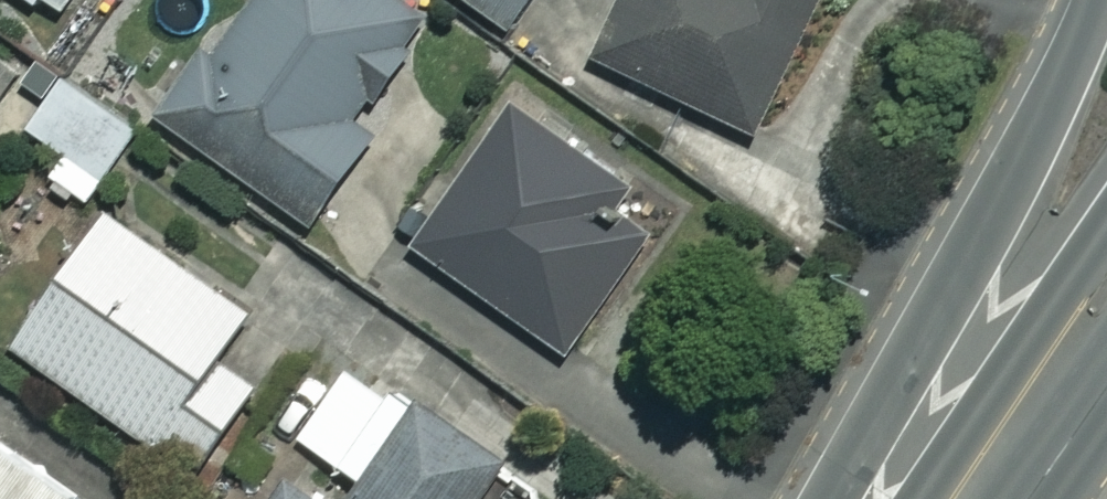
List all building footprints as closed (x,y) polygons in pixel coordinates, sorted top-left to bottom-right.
[(56,11),(63,0),(40,0),(56,11)] [(398,0),(246,0),(160,119),(305,225),(371,134),(350,118),(423,18),(398,0)] [(506,28),(526,0),(466,0),(506,28)] [(593,61),(748,132),(809,0),(622,0),(593,61)] [(135,127),(60,76),(28,123),(66,148),(45,178),(83,203),(135,127)] [(627,192),(511,107),(410,246),(564,357),(640,253),(603,226),(627,192)] [(241,317),(98,215),(6,344),(190,476),(252,390),(211,360),(241,317)] [(348,370),(256,498),(524,498),(534,486),(414,400),(406,412),(348,370)] [(0,440),(0,498),(85,498),(0,440)]
